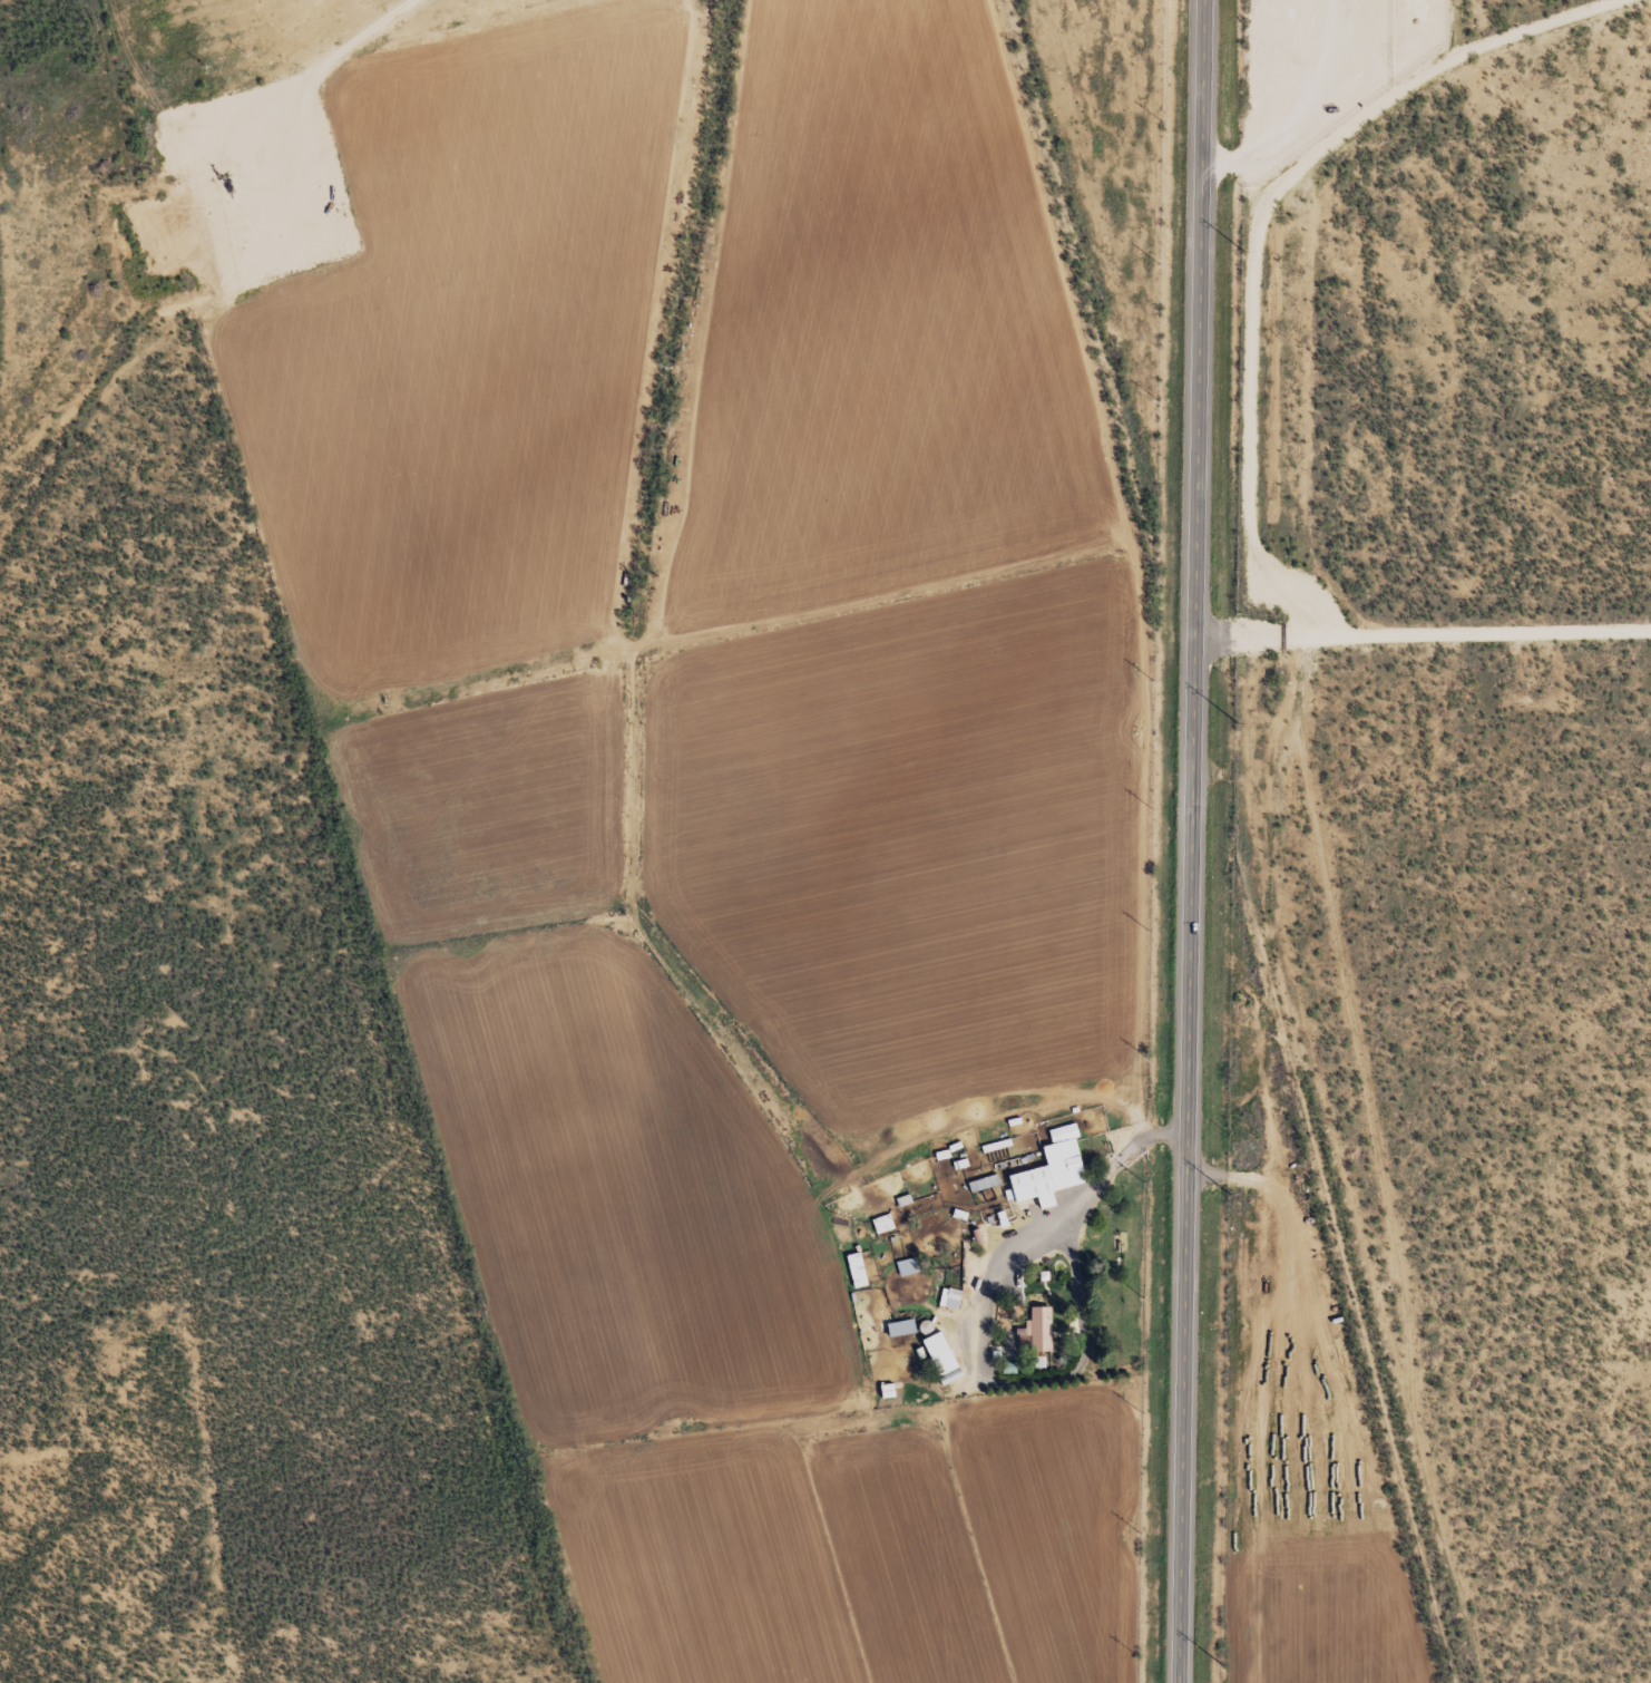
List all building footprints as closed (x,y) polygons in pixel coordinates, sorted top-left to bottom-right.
[(1087,1183),(1077,1138),(1080,1138),(1076,1123),(1049,1130),(1052,1145),(1043,1147),(1048,1166),(1010,1175),(1013,1189),(1005,1191),(1008,1205),(1039,1197),(1042,1210),(1058,1206),(1054,1191),(1087,1183)] [(968,1183),(972,1193),(1000,1185),(997,1174),(968,1183)] [(846,1256),(856,1289),(870,1285),(860,1252),(846,1256)] [(939,1307),(959,1310),(962,1291),(942,1288),(939,1307)] [(1032,1307),(1032,1321),(1026,1321),(1026,1329),(1018,1329),(1018,1352),(1053,1351),(1052,1307),(1032,1307)] [(890,1338),(917,1333),(915,1319),(888,1324),(890,1338)] [(925,1340),(943,1386),(963,1378),(945,1332),(925,1340)]
